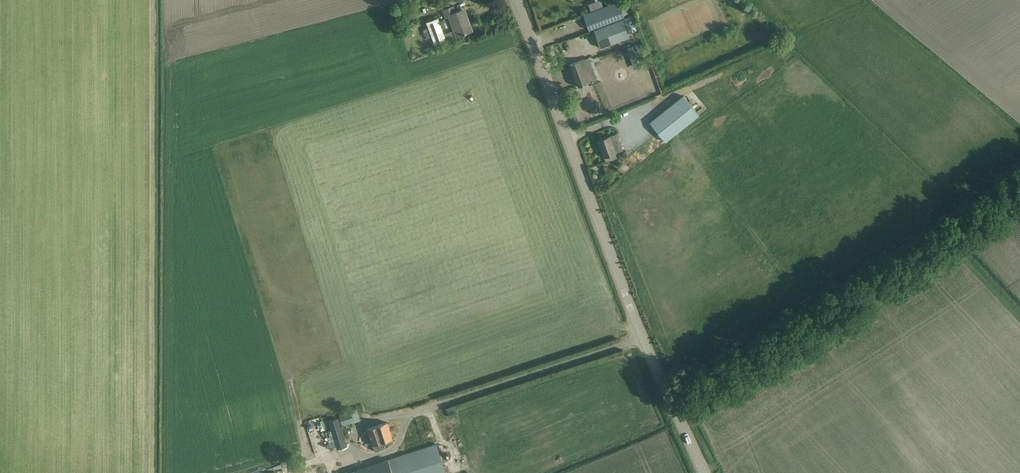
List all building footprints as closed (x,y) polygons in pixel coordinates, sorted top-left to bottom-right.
[(589,30),(599,26),(624,17),(619,2),(584,15),(589,30)] [(446,40),(456,36),(457,36),(472,31),(468,18),(466,19),(462,9),(455,11),(453,6),(443,10),(445,17),(449,16),(454,30),(445,34),(439,18),(427,22),(429,27),(423,29),(426,39),(432,37),(435,46),(447,41),(446,40)] [(622,19),(593,30),(600,48),(629,37),(622,19)] [(637,44),(631,46),(639,67),(645,65),(642,55),(637,44)] [(578,87),(588,83),(597,80),(594,71),(589,73),(584,59),(570,64),(578,87)] [(682,102),(648,129),(664,148),(698,121),(682,102)] [(604,156),(606,161),(617,157),(615,152),(622,150),(616,134),(598,140),(604,156)] [(344,426),(361,420),(357,408),(339,414),(344,426)] [(328,421),(331,430),(325,432),(331,447),(336,446),(338,449),(348,445),(339,418),(328,421)] [(385,448),(384,445),(394,442),(387,422),(367,428),(374,451),(385,448)] [(317,440),(322,437),(317,428),(306,434),(318,458),(324,455),(317,440)] [(350,472),(445,472),(436,445),(350,472)] [(352,459),(340,464),(343,472),(355,469),(352,459)]
